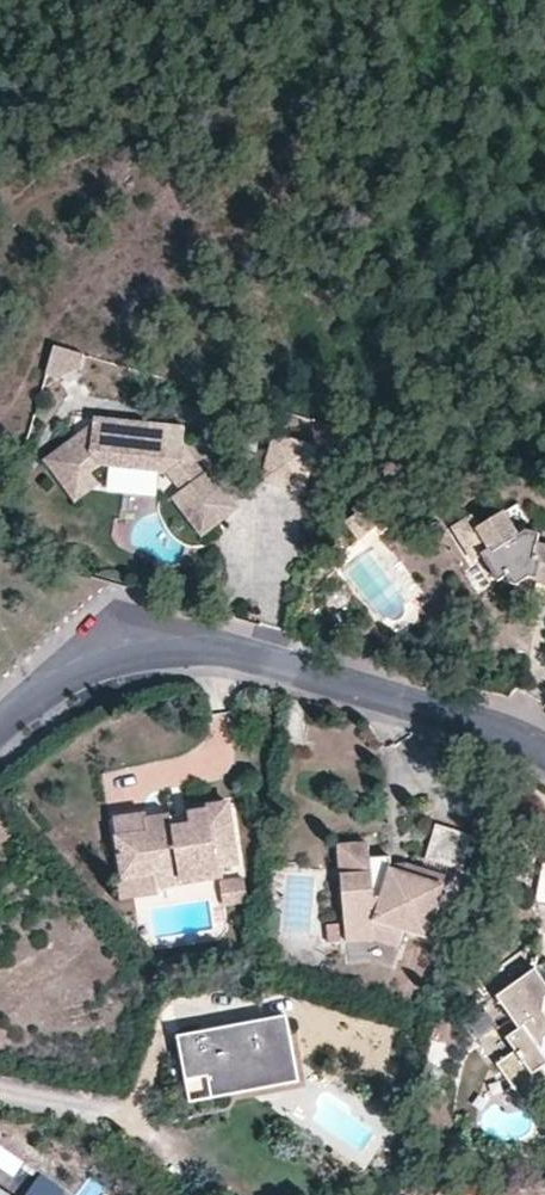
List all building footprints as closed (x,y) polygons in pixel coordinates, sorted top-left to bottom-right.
[(44,368),(75,377),(82,352),(51,343),(44,368)] [(159,428),(139,425),(140,420),(93,415),(92,421),(90,442),(76,441),(72,435),(44,456),(68,490),(92,472),(89,469),(100,461),(165,469),(179,488),(169,495),(197,535),(235,509),(206,468),(202,472),(194,477),(180,458),(182,444),(184,425),(160,423),(159,428)] [(160,423),(140,420),(139,425),(159,428),(160,423)] [(90,442),(92,421),(72,435),(76,441),(90,442)] [(316,447),(274,435),(260,482),(303,494),(316,447)] [(202,472),(182,444),(180,458),(194,477),(202,472)] [(92,472),(68,490),(73,497),(98,480),(92,472)] [(343,524),(356,539),(378,521),(361,500),(350,510),(354,514),(343,524)] [(538,578),(544,580),(544,547),(536,545),(540,533),(526,530),(516,536),(502,513),(479,528),(490,547),(482,553),(499,580),(506,577),(509,584),(517,585),(530,576),(538,578)] [(490,547),(479,528),(472,516),(455,528),(473,558),(482,553),(490,547)] [(530,576),(517,585),(514,589),(534,593),(538,578),(530,576)] [(151,871),(154,884),(180,880),(179,876),(196,873),(197,877),(222,873),(220,861),(236,859),(226,800),(205,803),(206,808),(144,819),(143,812),(113,817),(123,876),(151,871)] [(428,861),(464,873),(477,837),(438,825),(428,861)] [(367,871),(367,862),(365,842),(337,844),(338,873),(367,871)] [(400,930),(424,938),(445,878),(421,870),(418,879),(402,873),(397,888),(390,885),(389,866),(388,860),(367,862),(367,871),(338,873),(343,940),(373,938),(395,945),(400,930)] [(418,879),(421,870),(406,865),(389,866),(390,885),(397,888),(402,873),(418,879)] [(151,871),(123,876),(116,877),(119,896),(155,891),(154,884),(151,871)] [(241,878),(220,881),(223,903),(243,900),(241,878)] [(497,1062),(526,1104),(532,1073),(544,1064),(544,1014),(543,1011),(544,994),(544,985),(534,968),(539,936),(495,967),(507,988),(497,995),(518,1027),(510,1031),(509,1040),(514,1049),(497,1062)] [(470,1041),(497,1036),(492,1011),(465,1017),(470,1041)] [(192,1100),(299,1080),(286,1013),(180,1035),(192,1100)] [(25,1194),(59,1194),(61,1192),(36,1176),(25,1194)]
